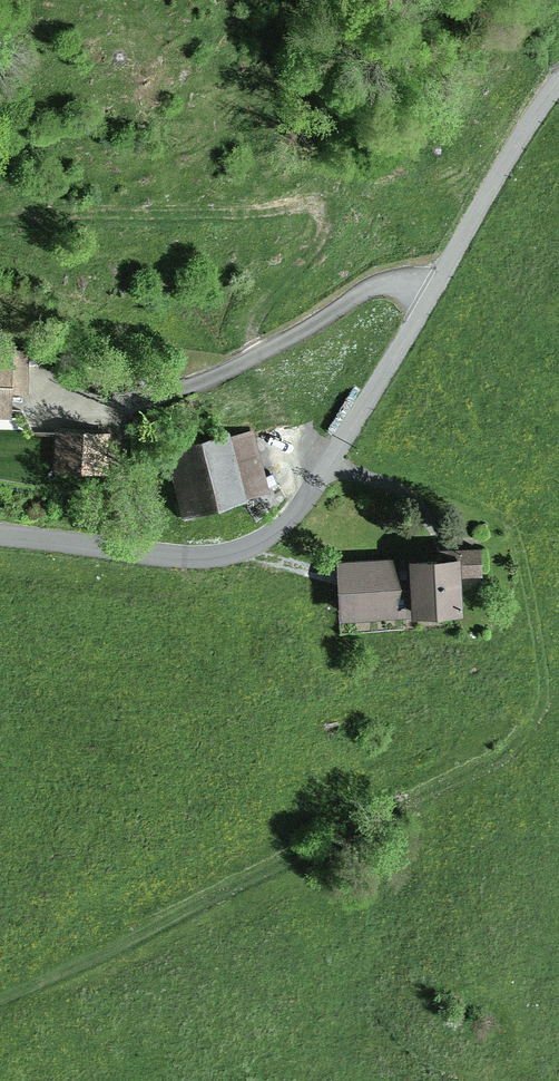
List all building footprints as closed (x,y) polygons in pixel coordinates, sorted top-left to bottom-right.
[(30,349),(0,348),(0,415),(14,415),(15,395),(28,395),(30,349)] [(112,434),(56,431),(54,472),(109,475),(112,434)] [(231,433),(165,450),(183,518),(249,500),(248,496),(269,490),(253,432),(232,438),(231,433)] [(409,559),(337,562),(339,620),(464,615),(464,577),(483,575),(482,549),(447,550),(447,560),(409,562),(409,559)]
